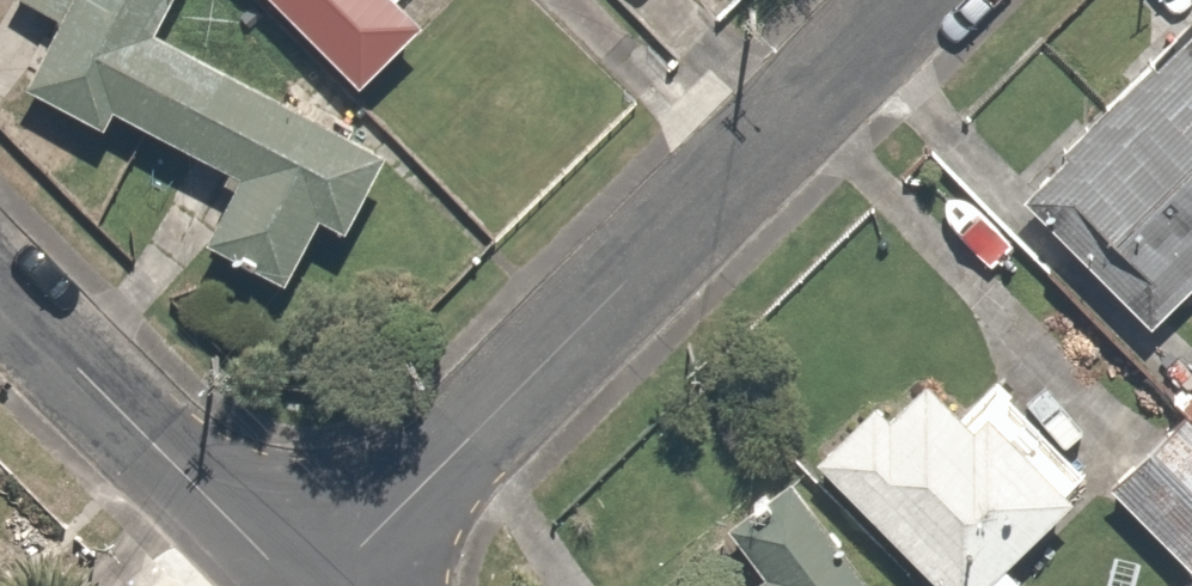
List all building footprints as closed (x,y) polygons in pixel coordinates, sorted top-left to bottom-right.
[(145,32),(159,0),(46,0),(53,3),(15,86),(99,124),(104,113),(231,171),(199,242),(280,279),(312,207),(335,218),(372,135),(145,32)] [(351,79),(421,4),(416,0),(267,0),(351,79)] [(1185,14),(1009,205),(1140,326),(1191,270),(1191,20),(1185,14)] [(865,402),(808,459),(934,585),(1000,585),(1012,575),(1001,563),(1086,478),(987,378),(957,408),(927,378),(883,421),(865,402)] [(1191,415),(1191,395),(1182,405),(1191,415)] [(1182,405),(1100,490),(1191,579),(1191,415),(1182,405)] [(720,585),(859,585),(762,470),(708,514),(749,563),(720,585)]
